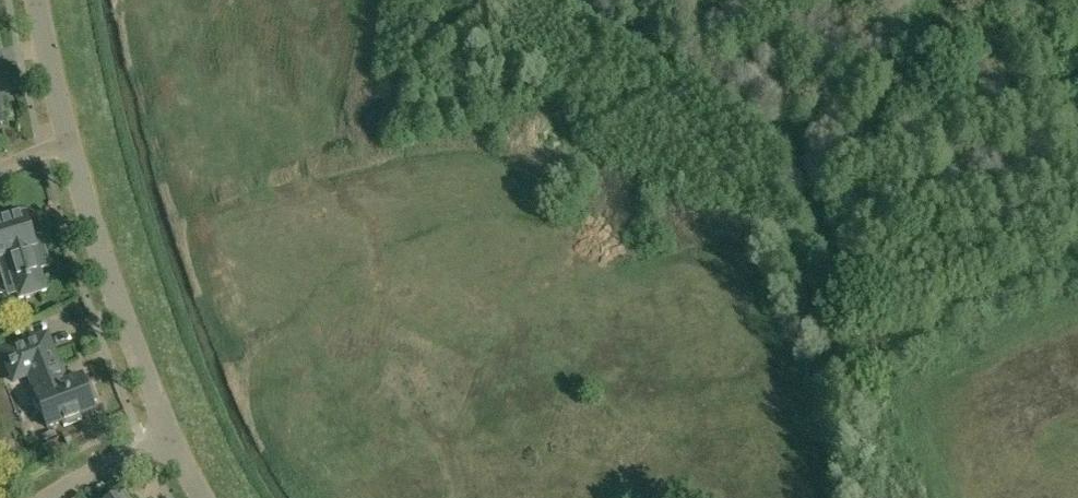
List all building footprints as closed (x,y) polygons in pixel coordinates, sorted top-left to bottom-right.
[(6,257),(19,300),(47,291),(40,269),(50,266),(41,236),(34,239),(27,213),(0,222),(0,221),(0,259),(6,257)] [(47,335),(2,352),(14,383),(29,377),(36,396),(35,396),(47,429),(63,423),(64,427),(82,420),(80,416),(95,410),(92,403),(97,401),(90,383),(85,385),(82,378),(66,384),(47,335)]
